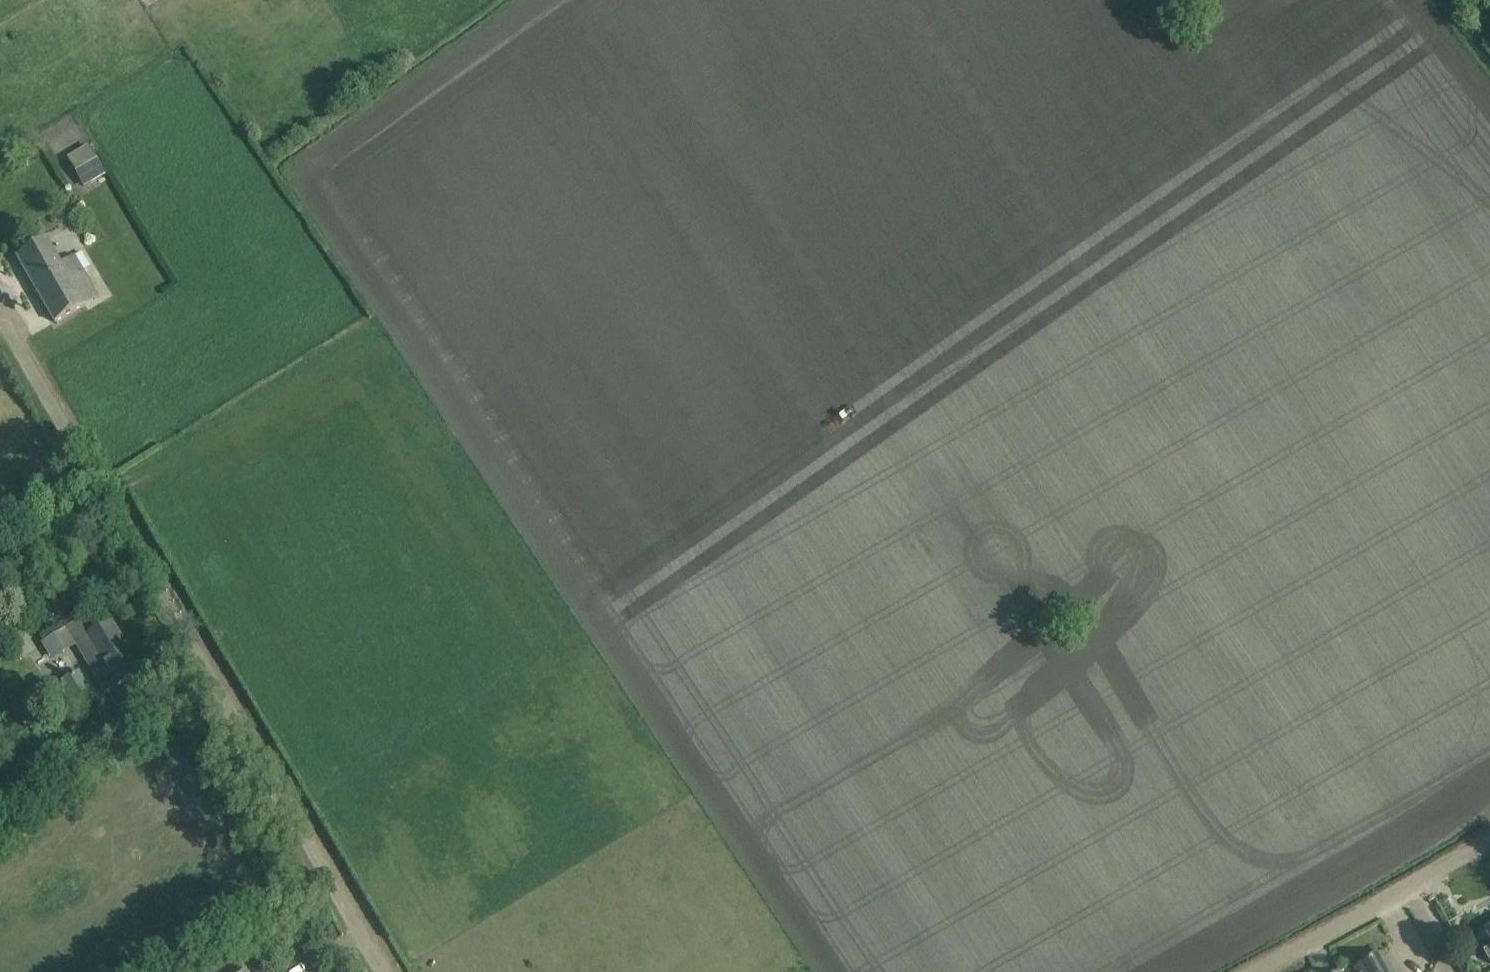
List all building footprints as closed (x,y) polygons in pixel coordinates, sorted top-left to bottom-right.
[(67,158),(84,188),(106,175),(89,145),(67,158)] [(55,323),(73,313),(99,297),(75,255),(61,263),(48,239),(34,247),(17,257),(55,323)] [(71,627),(68,629),(77,645),(107,693),(124,682),(141,672),(111,622),(97,631),(88,616),(71,627)] [(94,697),(79,671),(60,683),(63,687),(57,691),(61,698),(50,705),(58,719),(94,697)] [(1381,956),(1353,971),(1390,971),(1381,956)] [(237,962),(224,971),(245,971),(237,962)]
